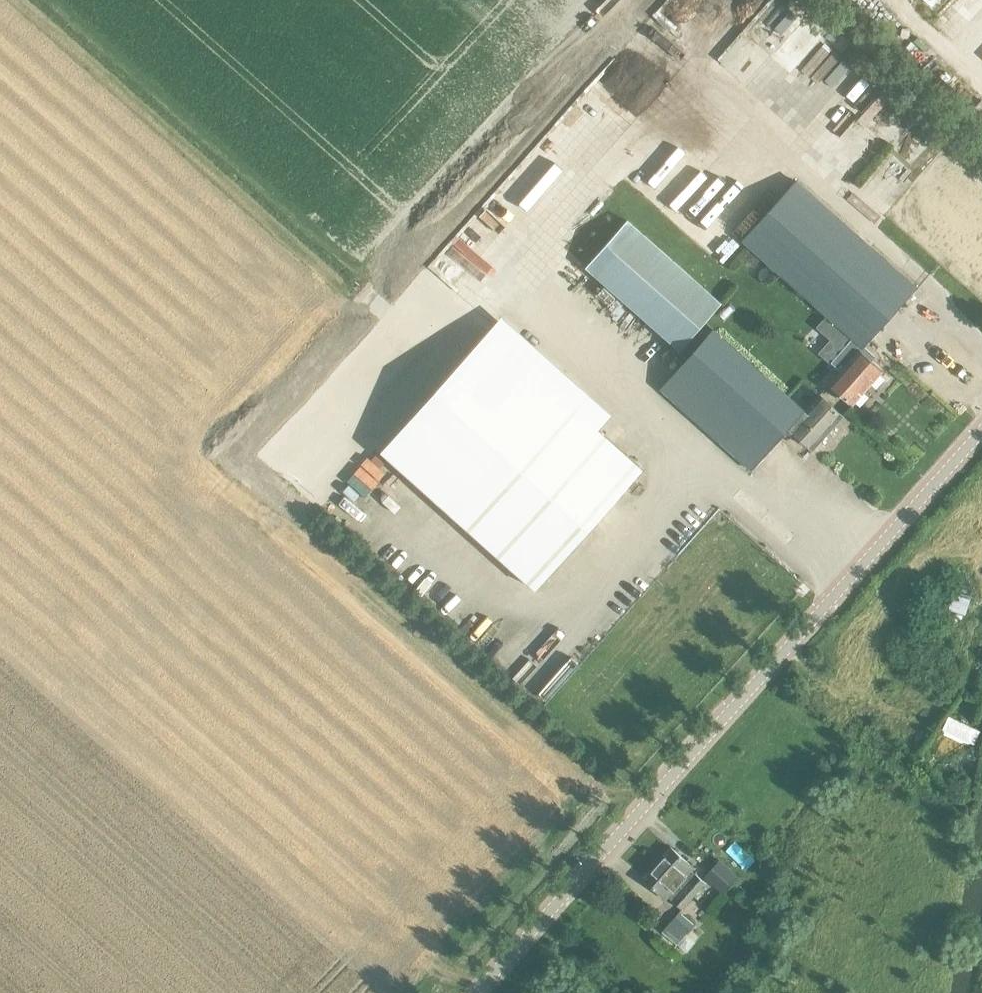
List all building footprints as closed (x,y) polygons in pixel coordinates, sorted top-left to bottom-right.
[(784,30),(799,13),(792,7),(777,24),(784,30)] [(863,72),(850,91),(838,82),(805,131),(833,150),(879,83),(863,72)] [(800,181),(746,241),(854,339),(833,363),(842,371),(839,374),(833,372),(829,376),(831,383),(854,405),(885,371),(863,350),(918,289),(800,181)] [(679,350),(722,302),(628,219),(585,268),(679,350)] [(715,328),(662,388),(752,470),(790,429),(813,450),(844,415),(821,395),(806,410),(715,328)] [(493,334),(385,454),(536,589),(644,469),(493,334)] [(951,606),(966,611),(971,596),(956,591),(951,606)] [(981,727),(981,726),(949,712),(942,729),(975,743),(981,727)] [(675,848),(660,864),(696,897),(707,884),(693,871),(696,868),(675,848)] [(696,897),(660,864),(646,881),(667,900),(670,897),(684,910),(696,897)] [(723,893),(732,883),(718,870),(709,880),(723,893)] [(677,943),(685,933),(687,935),(695,925),(681,912),(672,922),(671,921),(663,931),(677,943)]
